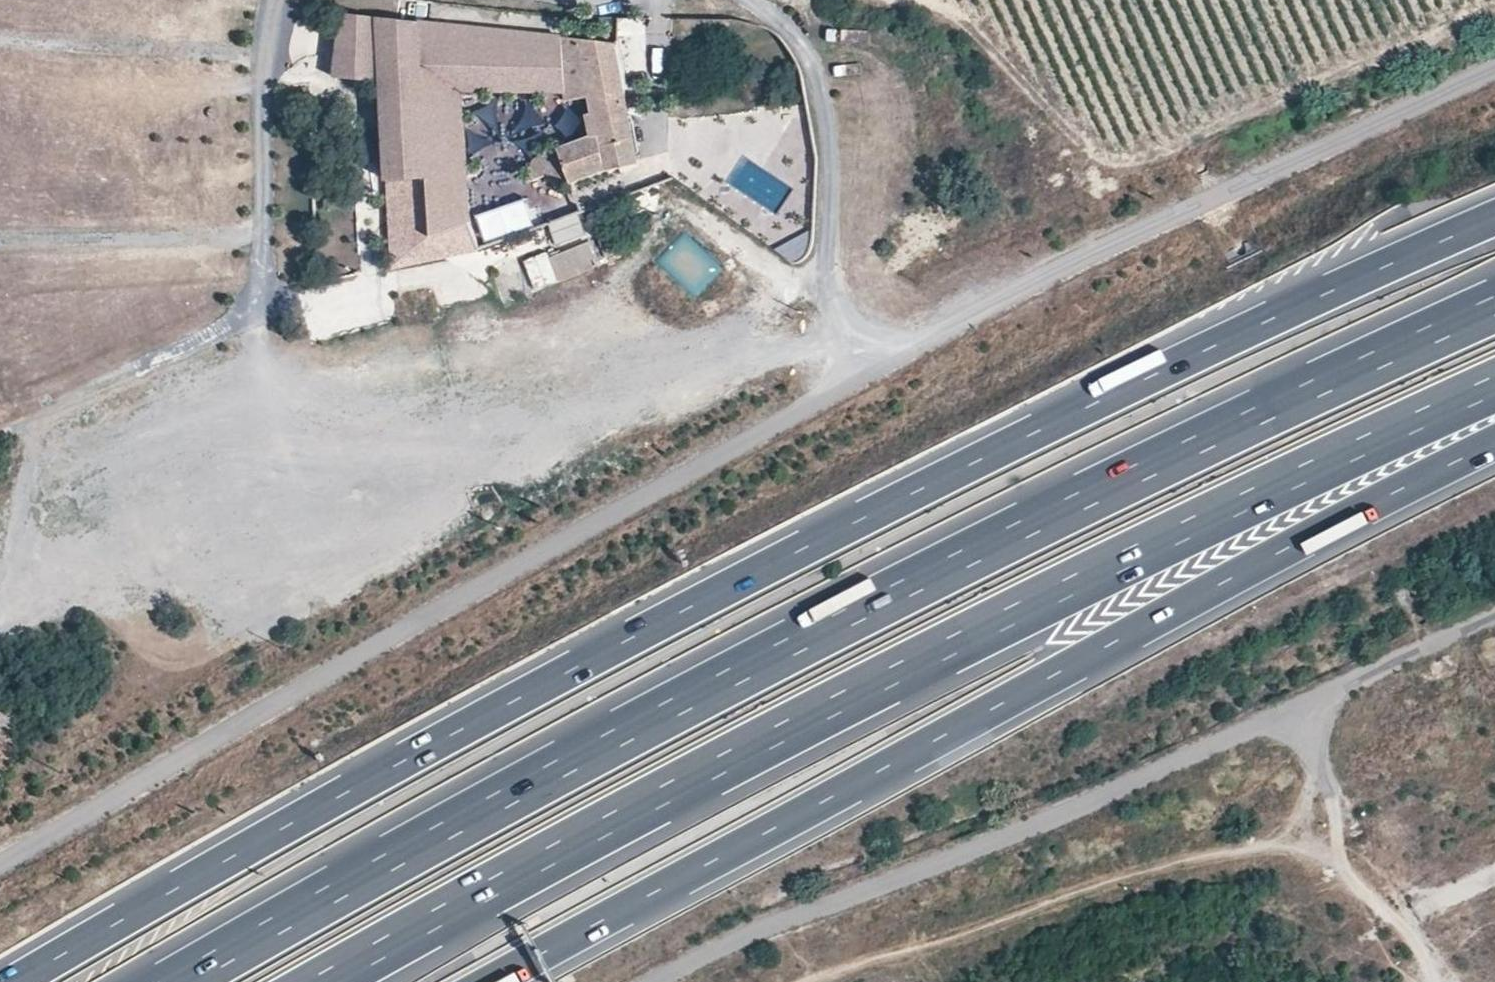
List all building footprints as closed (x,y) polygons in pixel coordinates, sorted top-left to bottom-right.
[(474,215),(461,92),(566,93),(567,102),(590,98),(594,113),(588,115),(592,138),(533,160),(529,171),(534,181),(549,175),(554,186),(556,188),(558,189),(607,170),(637,164),(614,43),(501,32),(342,15),(334,79),(381,83),(391,268),(477,251),(474,215)] [(479,214),(485,241),(534,229),(528,203),(479,214)] [(621,253),(612,229),(597,234),(606,258),(621,253)] [(810,239),(810,230),(774,249),(792,263),(798,262),(804,256),(809,249),(810,239)] [(687,232),(657,261),(694,299),(724,270),(687,232)] [(589,242),(550,258),(559,281),(599,266),(589,242)] [(492,270),(503,298),(550,280),(539,252),(492,270)]
